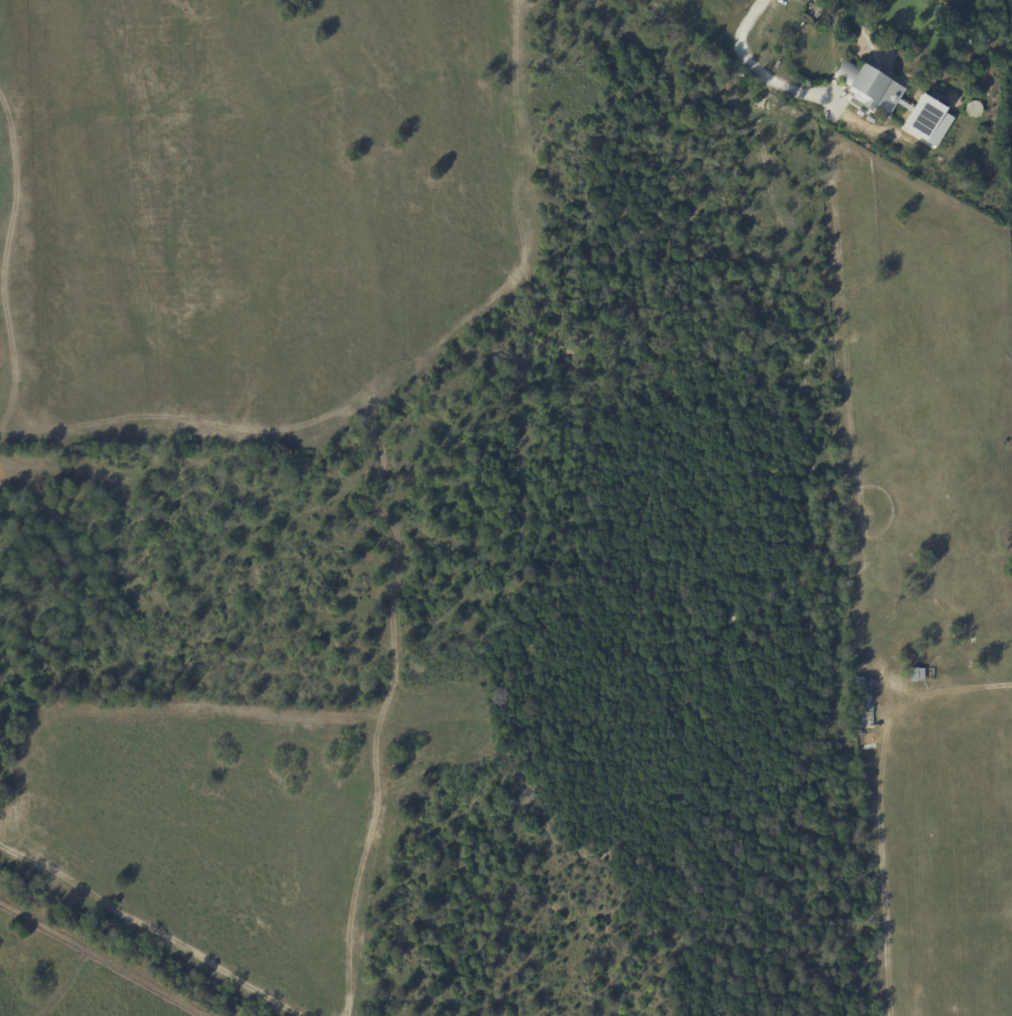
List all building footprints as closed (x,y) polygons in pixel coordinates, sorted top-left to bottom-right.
[(825,6),(817,20),(813,17),(821,3),(825,6)] [(872,70),(904,88),(887,117),(871,108),(870,111),(848,98),(852,91),(845,87),(847,85),(831,76),(842,58),(858,67),(860,63),(872,70)] [(900,128),(921,93),(945,108),(944,111),(952,117),(933,149),(900,128)] [(911,668),(918,668),(918,669),(925,669),(925,682),(918,682),(918,683),(911,683),(911,668)]
